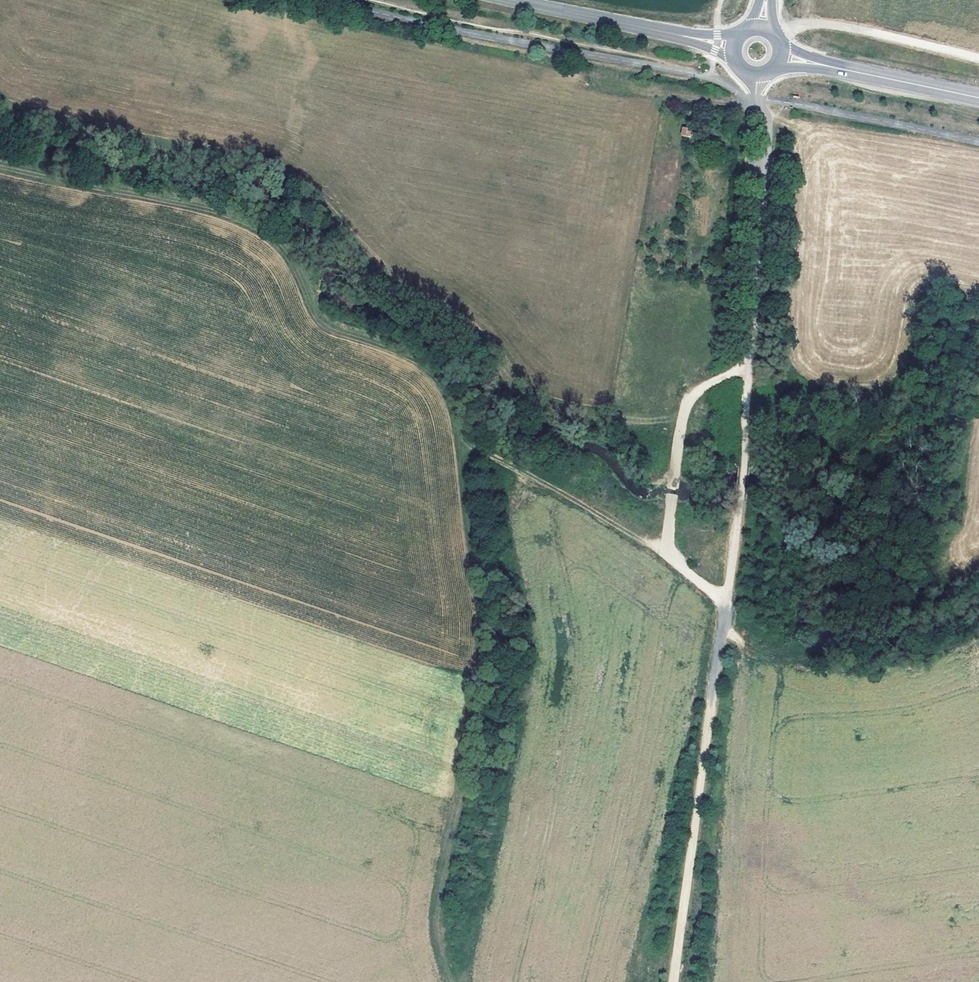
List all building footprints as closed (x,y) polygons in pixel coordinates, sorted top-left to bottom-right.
[(692,129),(684,128),(682,137),(690,138),(692,129)] [(666,494),(666,502),(676,502),(677,494),(666,494)]
